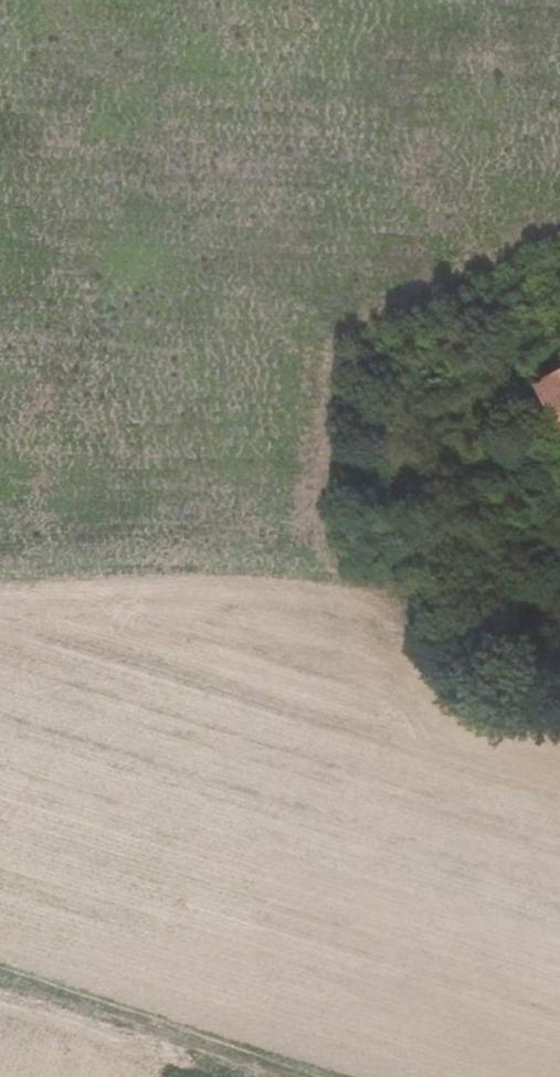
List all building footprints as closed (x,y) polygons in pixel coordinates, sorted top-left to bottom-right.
[(540,384),(559,424),(559,375),(540,384)]
